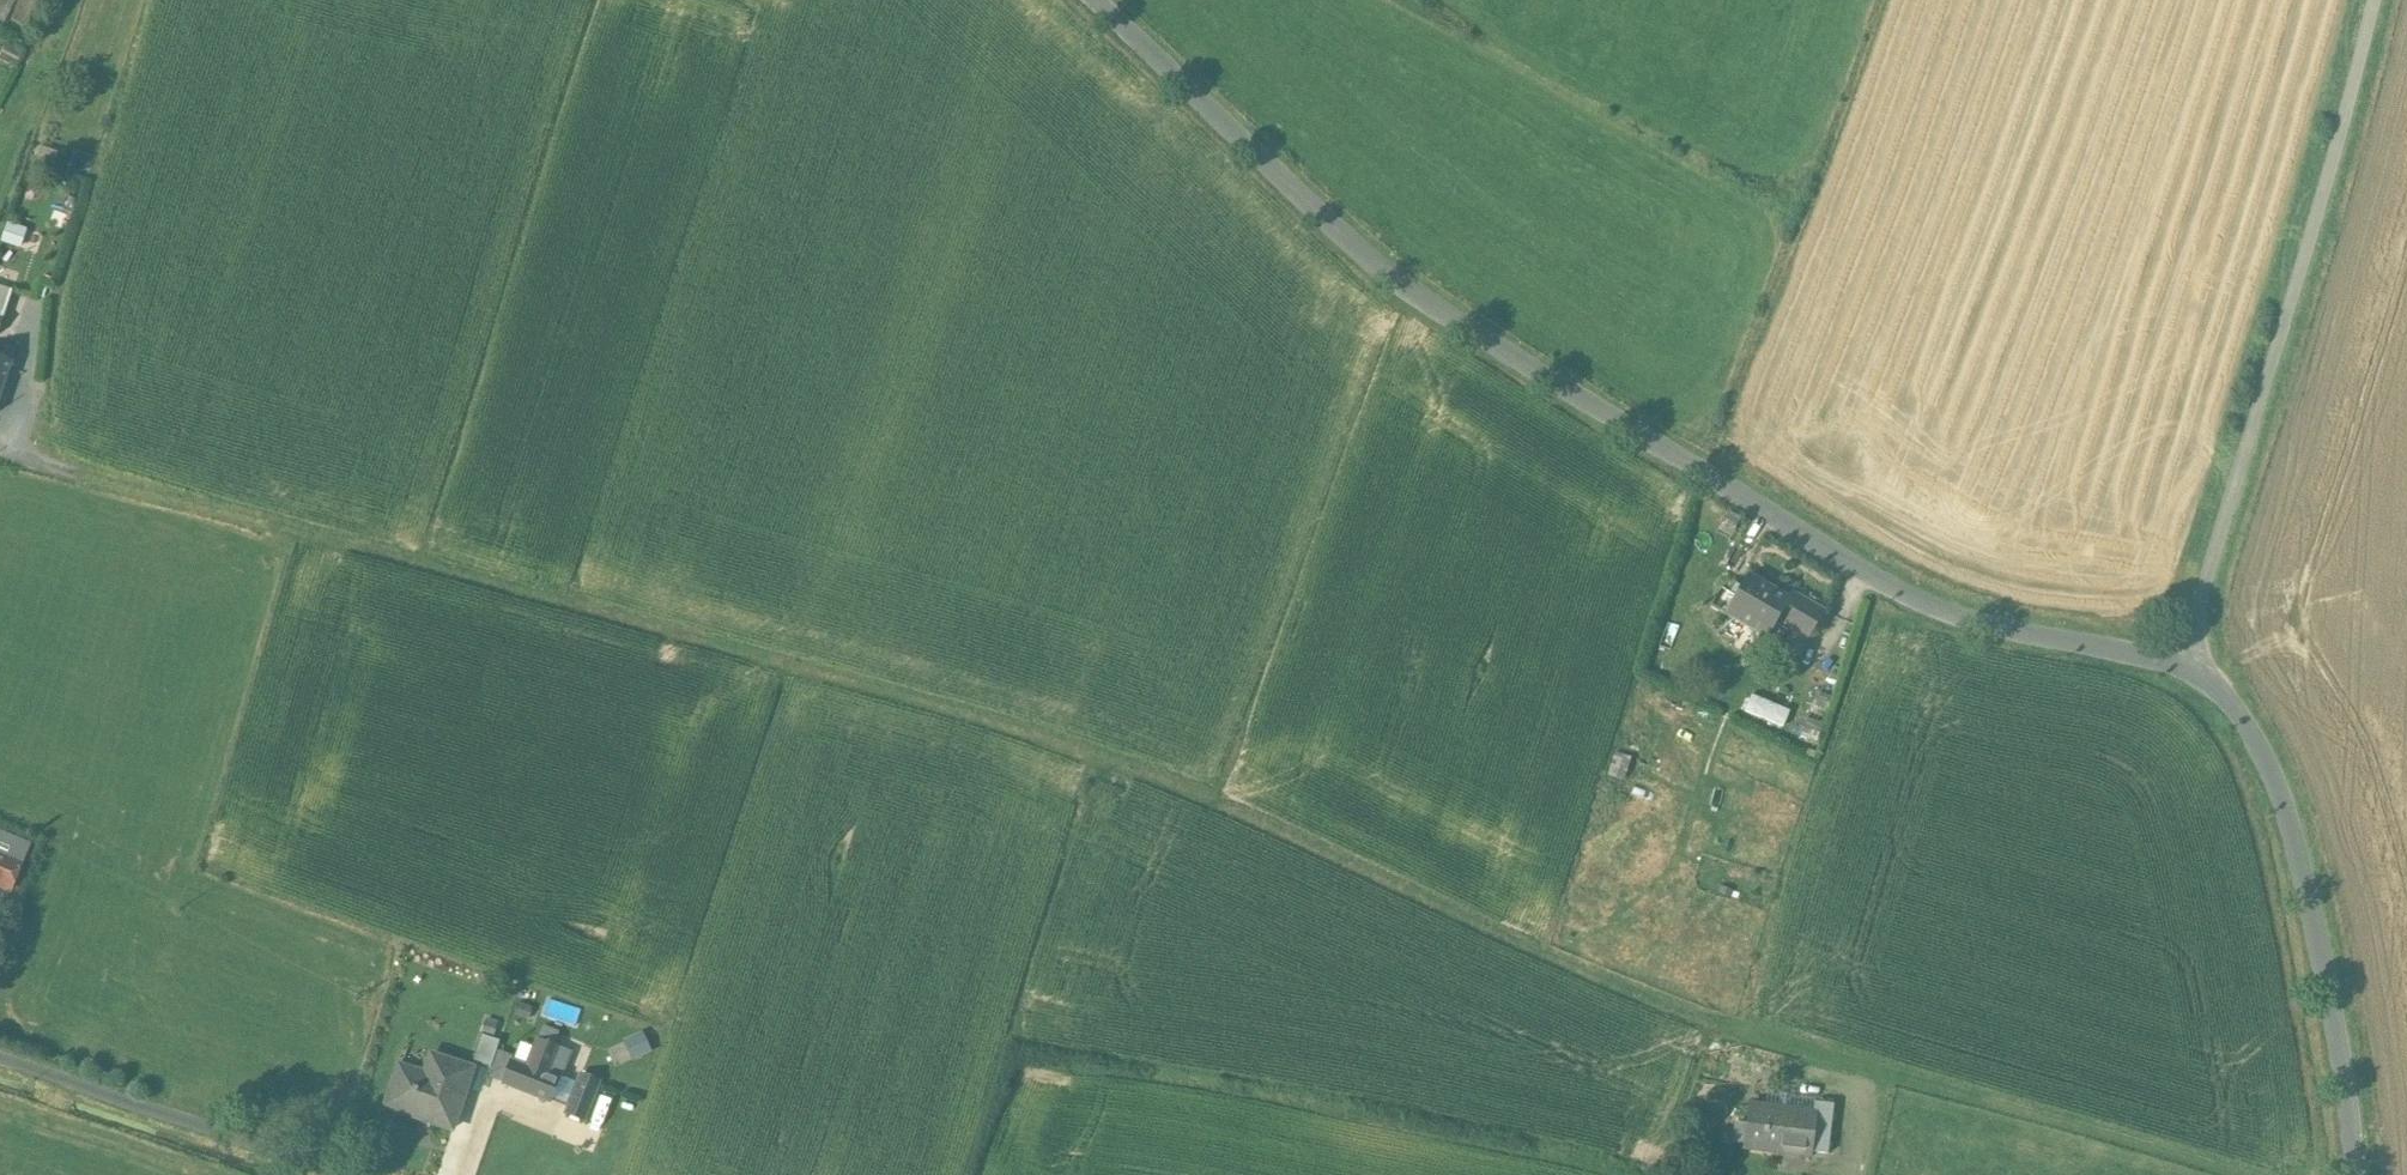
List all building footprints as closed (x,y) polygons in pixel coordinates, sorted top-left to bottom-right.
[(0,287),(0,318),(4,319),(13,291),(0,287)] [(13,362),(0,358),(0,399),(13,362)] [(1748,577),(1726,614),(1768,638),(1777,622),(1789,600),(1748,577)] [(1824,612),(1792,594),(1789,600),(1777,622),(1808,640),(1824,612)] [(0,856),(0,886),(11,891),(22,865),(0,856)] [(643,1034),(626,1042),(634,1059),(651,1051),(643,1034)] [(482,1036),(473,1063),(492,1069),(498,1051),(501,1042),(482,1036)] [(528,1069),(512,1063),(504,1084),(551,1103),(570,1054),(539,1041),(528,1069)] [(514,1057),(498,1051),(492,1069),(489,1078),(504,1084),(512,1063),(514,1057)] [(433,1078),(400,1068),(387,1109),(453,1130),(473,1070),(439,1059),(433,1078)] [(582,1076),(567,1114),(585,1121),(599,1083),(582,1076)] [(1833,1105),(1815,1105),(1814,1115),(1814,1154),(1833,1154),(1833,1105)] [(1814,1115),(1754,1114),(1753,1158),(1813,1159),(1814,1154),(1814,1115)]
